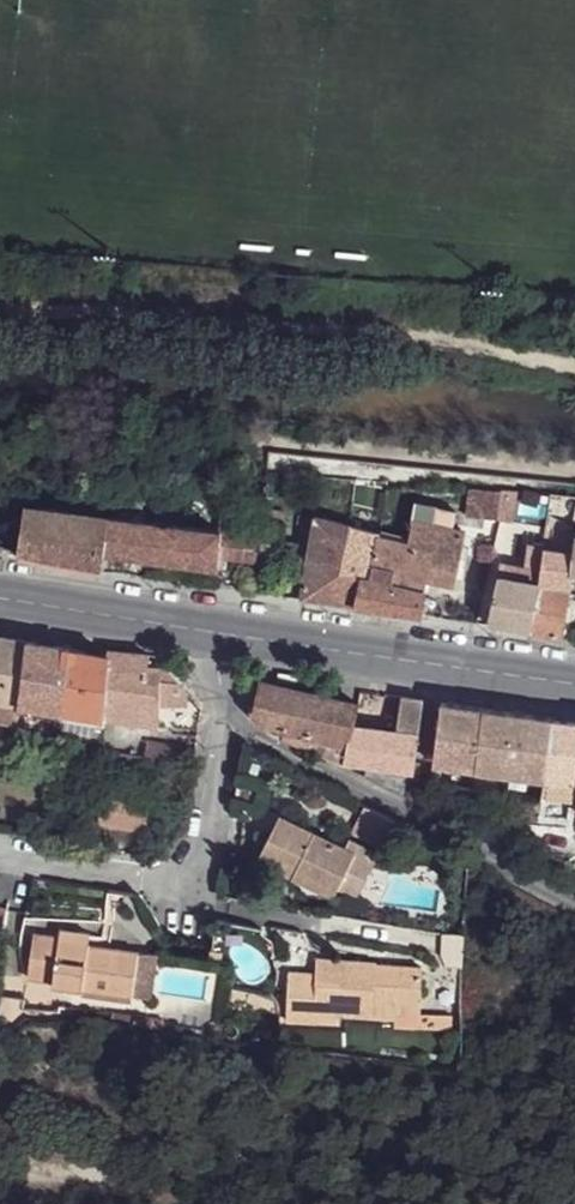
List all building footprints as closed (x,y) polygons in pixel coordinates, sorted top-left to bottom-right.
[(468,489),(465,516),(498,519),(501,492),(468,489)] [(378,537),(374,566),(394,570),(391,583),(424,591),(427,583),(455,588),(466,531),(453,527),(433,522),(436,507),(416,503),(408,545),(378,537)] [(26,506),(17,556),(101,572),(104,552),(217,568),(218,560),(222,532),(218,531),(26,506)] [(436,507),(433,522),(453,527),(456,512),(436,507)] [(220,517),(218,531),(222,532),(234,533),(231,561),(255,563),(260,521),(220,517)] [(315,517),(302,599),(355,608),(362,578),(341,573),(350,526),(315,517)] [(261,522),(258,541),(283,545),(286,526),(261,522)] [(378,537),(379,533),(350,526),(341,573),(362,578),(355,608),(420,617),(424,591),(391,583),(394,570),(374,566),(378,537)] [(222,532),(218,560),(231,561),(234,533),(222,532)] [(500,564),(488,625),(531,631),(539,581),(545,549),(529,547),(526,568),(500,564)] [(539,581),(571,587),(572,575),(574,559),(574,552),(545,549),(539,581)] [(539,581),(531,631),(563,638),(571,587),(539,581)] [(18,706),(27,643),(0,638),(0,704),(18,706)] [(27,643),(18,706),(61,713),(71,651),(27,643)] [(71,651),(61,713),(103,720),(110,653),(108,653),(107,657),(71,651)] [(102,736),(101,752),(115,755),(117,722),(159,728),(160,695),(187,696),(191,693),(168,669),(150,669),(151,657),(110,653),(103,720),(103,722),(102,736)] [(259,682),(252,714),(264,728),(281,739),(286,733),(347,747),(348,747),(353,727),(354,728),(359,707),(259,682)] [(347,747),(345,760),(356,765),(414,774),(420,774),(421,764),(415,764),(419,734),(424,700),(402,697),(397,730),(396,734),(354,728),(353,727),(348,747),(347,747)] [(441,703),(433,765),(545,782),(554,719),(484,709),(441,703)] [(15,725),(18,706),(0,704),(0,723),(15,725)] [(61,713),(59,730),(102,736),(103,722),(103,720),(61,713)] [(545,782),(574,786),(574,721),(554,719),(545,782)] [(281,739),(343,767),(345,760),(347,747),(286,733),(281,739)] [(160,742),(157,761),(184,765),(187,747),(160,742)] [(109,778),(107,796),(141,801),(144,784),(109,778)] [(237,781),(234,803),(259,809),(263,786),(237,781)] [(574,803),(574,786),(545,782),(543,799),(574,803)] [(102,796),(98,825),(146,832),(150,803),(141,801),(107,796),(102,796)] [(280,817),(257,861),(292,879),(297,870),(339,890),(357,899),(378,855),(349,839),(344,849),(280,817)] [(297,870),(292,879),(333,901),(339,890),(297,870)] [(60,928),(59,938),(89,943),(91,932),(60,928)] [(34,935),(27,979),(53,982),(52,986),(132,997),(135,975),(138,953),(89,946),(89,943),(59,938),(34,935)] [(287,992),(286,1023),(316,1025),(316,1024),(316,1015),(336,1016),(373,1019),(374,998),(421,1002),(422,968),(377,964),(376,962),(317,958),(316,974),(315,994),(287,992)] [(289,972),(287,992),(315,994),(316,974),(289,972)] [(156,978),(135,975),(132,997),(153,1001),(156,978)] [(374,998),(373,1019),(420,1024),(421,1002),(374,998)] [(316,1015),(316,1024),(336,1025),(336,1016),(316,1015)] [(426,1015),(426,1032),(452,1033),(452,1017),(426,1015)]
